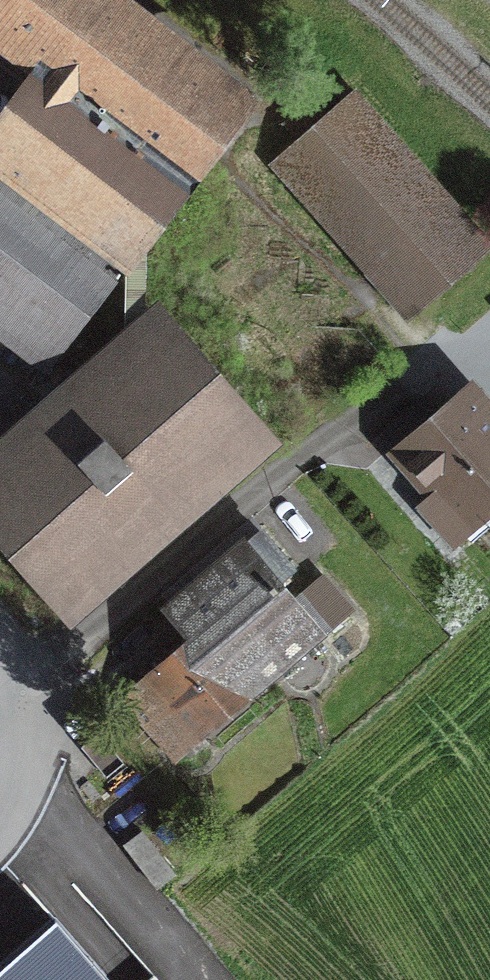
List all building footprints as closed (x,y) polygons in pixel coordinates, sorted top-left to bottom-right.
[(44,73),(153,153),(186,177),(246,97),(118,0),(0,0),(0,39),(44,73)] [(186,177),(153,153),(44,73),(0,131),(0,165),(122,260),(186,177)] [(302,140),(276,163),(410,315),(487,247),(353,95),(327,118),(317,107),(292,129),(302,140)] [(122,260),(0,165),(0,331),(43,363),(122,260)] [(0,461),(0,524),(68,603),(258,437),(159,322),(0,461)] [(447,536),(489,499),(489,420),(468,395),(439,420),(420,397),(371,440),(393,465),(406,453),(438,490),(420,505),(447,536)] [(203,627),(135,685),(163,718),(173,709),(198,738),(311,640),(268,588),(291,569),(260,533),(179,600),(203,627)] [(123,844),(156,887),(174,873),(142,830),(123,844)] [(61,931),(5,979),(104,979),(61,931)]
